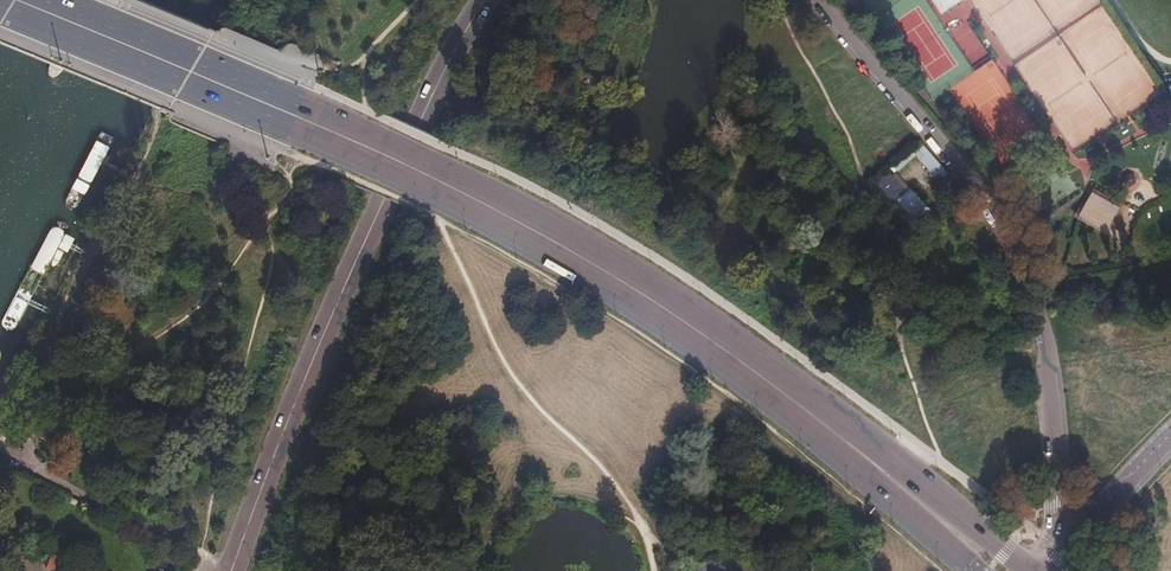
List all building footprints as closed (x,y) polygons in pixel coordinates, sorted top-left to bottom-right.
[(941,15),(964,0),(952,0),(943,6),(939,0),(932,0),(941,15)] [(920,142),(912,149),(936,178),(945,171),(920,142)] [(106,153),(92,147),(64,201),(64,204),(65,206),(66,207),(71,210),(74,210),(77,208),(79,206),(106,153)] [(911,225),(929,209),(890,167),(873,182),(911,225)] [(1135,177),(1130,174),(1124,178),(1123,185),(1130,188),(1135,185),(1135,177)] [(1077,218),(1100,231),(1111,211),(1088,198),(1077,218)] [(52,228),(51,229),(2,319),(2,321),(2,323),(3,326),(5,328),(7,329),(9,329),(11,329),(13,328),(15,327),(17,324),(63,237),(63,234),(63,232),(60,230),(57,228),(55,227),(53,228),(52,228)] [(48,570),(75,570),(77,566),(71,564),(74,555),(56,549),(47,570),(48,570)]
